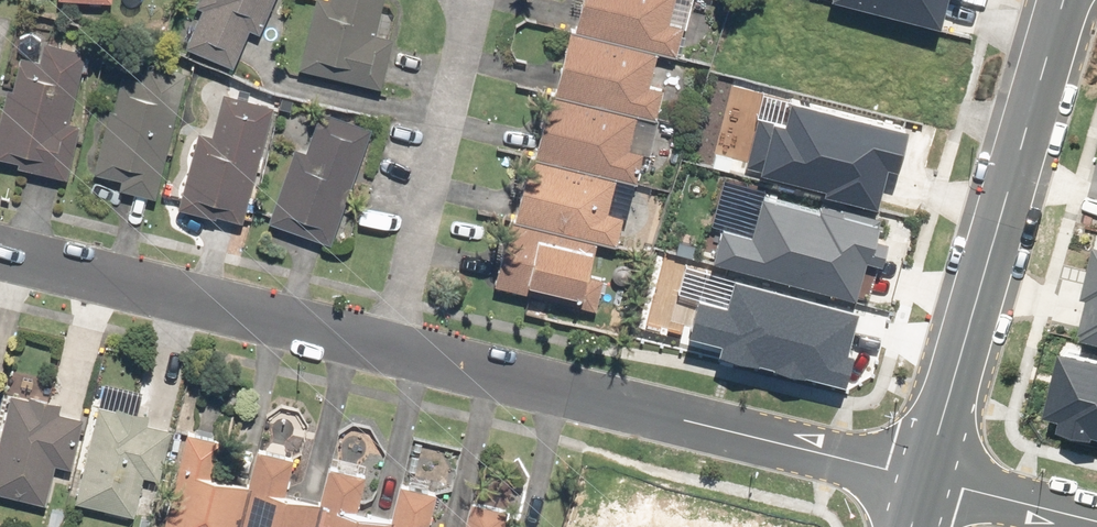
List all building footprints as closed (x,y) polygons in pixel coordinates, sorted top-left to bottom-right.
[(194,2),(203,6),(185,44),(231,65),(247,31),(258,36),(274,0),(194,0),(194,2)] [(327,5),(314,1),(296,71),(379,91),(393,38),(375,33),(383,0),(328,0),(327,5)] [(678,57),(684,28),(672,26),(677,0),(583,0),(575,36),(651,52),(678,57)] [(634,119),(651,123),(658,90),(644,87),(651,55),(651,52),(575,36),(567,34),(553,103),(634,119)] [(17,52),(0,123),(0,156),(36,165),(33,176),(66,184),(80,126),(69,123),(85,54),(46,44),(42,58),(17,52)] [(149,98),(110,89),(90,171),(116,178),(113,191),(156,201),(185,83),(155,76),(149,98)] [(210,137),(195,134),(178,211),(245,226),(271,107),(219,96),(210,137)] [(536,160),(638,188),(644,155),(627,151),(634,119),(553,103),(546,124),(536,160)] [(305,150),(289,144),(261,223),(330,248),(374,129),(320,110),(305,150)] [(603,244),(617,246),(623,220),(608,216),(617,183),(537,164),(515,217),(513,224),(603,244)] [(493,289),(581,307),(595,243),(506,225),(493,289)] [(4,393),(0,411),(0,497),(43,507),(52,468),(71,472),(83,420),(55,414),(57,405),(4,393)] [(143,419),(93,408),(73,506),(130,517),(138,477),(162,482),(171,435),(141,428),(143,419)] [(248,491),(209,481),(219,440),(185,431),(161,526),(239,526),(248,491)] [(239,526),(313,526),(328,470),(327,470),(319,503),(284,494),(293,457),(259,449),(248,491),(239,526)] [(313,526),(390,526),(390,524),(388,524),(357,516),(366,479),(328,470),(313,526)] [(390,526),(427,526),(436,490),(401,481),(390,524),(390,526)] [(470,504),(464,526),(505,526),(508,514),(470,504)]
